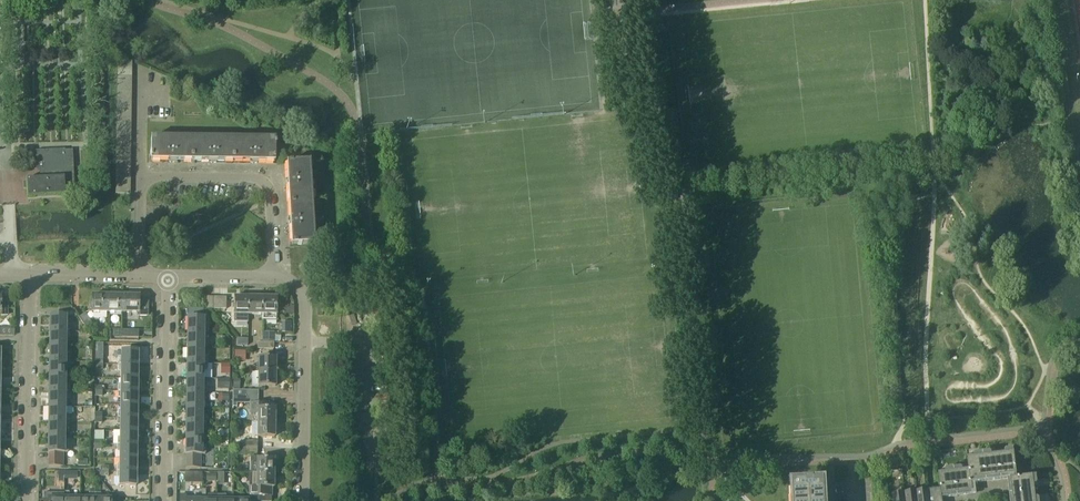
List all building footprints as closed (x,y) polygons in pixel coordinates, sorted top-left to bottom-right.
[(130,69),(117,69),(117,77),(130,77),(130,69)] [(117,85),(130,85),(130,77),(117,77),(117,85)] [(174,162),(174,161),(210,162),(210,163),(215,163),(215,162),(251,162),(250,163),(256,163),(256,162),(274,162),(274,145),(276,145),(276,143),(277,140),(275,140),(275,139),(151,138),(150,161),(168,161),(168,162),(174,162)] [(39,179),(26,180),(27,197),(56,195),(65,195),(64,190),(71,190),(74,190),(73,168),(72,150),(65,151),(65,149),(35,151),(36,170),(39,170),(39,179)] [(287,186),(288,186),(290,221),(289,222),(289,227),(290,227),(291,245),(314,244),(309,161),(286,163),(287,181),(286,181),(287,186)] [(107,312),(107,296),(92,295),(92,303),(91,303),(90,309),(92,309),(92,312),(107,312)] [(123,313),(123,296),(107,296),(107,312),(123,313)] [(123,296),(123,313),(138,313),(138,316),(148,316),(148,301),(139,301),(139,296),(123,296)] [(213,309),(226,309),(226,297),(220,297),(220,309),(213,309)] [(234,314),(234,322),(248,322),(248,315),(248,297),(234,297),(234,314)] [(262,315),(262,298),(248,297),(248,315),(262,315)] [(262,298),(262,315),(262,320),(276,320),(276,298),(262,298)] [(79,319),(85,327),(86,330),(93,325),(85,314),(79,319)] [(49,331),(69,332),(69,325),(66,325),(66,316),(49,316),(49,331)] [(187,333),(207,333),(207,326),(204,326),(204,318),(187,318),(187,333)] [(69,339),(69,332),(49,331),(49,346),(65,347),(66,339),(69,339)] [(206,340),(207,333),(187,333),(187,348),(203,348),(203,340),(206,340)] [(263,333),(263,341),(267,341),(273,342),(273,334),(267,334),(263,333)] [(65,355),(65,347),(49,346),(49,361),(69,362),(69,355),(65,355)] [(203,356),(203,348),(187,348),(186,363),(206,363),(206,356),(203,356)] [(120,364),(138,365),(138,351),(120,351),(120,364)] [(258,372),(276,372),(276,358),(258,358),(258,372)] [(68,369),(69,362),(49,361),(49,377),(65,377),(65,369),(68,369)] [(206,370),(206,363),(186,363),(186,378),(203,379),(203,371),(206,370)] [(137,378),(138,365),(120,364),(120,378),(137,378)] [(276,386),(276,372),(258,372),(258,386),(276,386)] [(65,385),(65,377),(49,377),(48,392),(68,392),(68,385),(65,385)] [(137,391),(137,378),(120,378),(120,391),(137,391)] [(203,386),(203,379),(186,378),(186,393),(206,394),(206,387),(203,386)] [(220,379),(219,388),(229,388),(229,379),(220,379)] [(137,405),(137,391),(120,391),(120,405),(137,405)] [(68,399),(68,392),(48,392),(48,407),(65,407),(65,399),(68,399)] [(205,401),(206,394),(186,393),(186,408),(202,409),(202,401),(205,401)] [(258,403),(258,397),(233,397),(233,407),(237,407),(237,403),(250,404),(250,414),(257,414),(257,423),(274,423),(275,409),(268,409),(268,403),(258,403)] [(137,419),(137,405),(120,405),(119,418),(137,419)] [(65,415),(65,407),(48,407),(48,422),(68,422),(68,415),(65,415)] [(202,417),(202,409),(186,408),(185,423),(205,424),(205,417),(202,417)] [(137,432),(137,419),(119,418),(119,432),(137,432)] [(68,429),(68,422),(48,422),(48,437),(64,437),(64,429),(68,429)] [(205,431),(205,424),(185,423),(185,439),(202,439),(202,431),(205,431)] [(274,437),(274,423),(257,423),(257,436),(274,437)] [(137,446),(137,432),(119,432),(119,445),(137,446)] [(48,452),(63,452),(67,452),(68,445),(64,445),(64,437),(48,437),(48,452)] [(186,454),(200,454),(205,455),(205,447),(202,447),(202,439),(185,439),(185,454),(186,454)] [(136,459),(137,446),(119,445),(119,459),(136,459)] [(1017,478),(1014,453),(967,459),(969,469),(954,471),(954,467),(947,468),(947,472),(938,473),(940,489),(942,498),(957,497),(956,493),(973,491),(972,481),(1010,476),(1013,500),(1036,500),(1033,476),(1017,478)] [(250,473),(274,473),(274,459),(257,459),(257,457),(250,457),(250,473)] [(136,473),(136,459),(119,459),(119,472),(136,473)] [(136,486),(136,473),(119,472),(118,486),(136,486)] [(274,473),(250,473),(249,491),(253,496),(259,496),(259,500),(271,500),(271,487),(273,487),(274,473)] [(793,486),(797,500),(825,500),(825,495),(823,495),(822,484),(814,485),(814,482),(806,482),(807,485),(793,486)] [(942,498),(940,489),(929,490),(930,500),(943,500),(942,498)] [(929,490),(916,492),(918,500),(930,500),(929,490)] [(64,492),(58,492),(58,498),(48,498),(48,499),(43,498),(43,500),(64,500),(64,492)] [(79,498),(69,498),(69,492),(64,492),(64,500),(79,500),(79,498)] [(95,492),(89,492),(89,498),(79,498),(79,500),(95,500),(95,492)] [(95,500),(111,500),(111,499),(101,498),(100,492),(95,492),(95,500)] [(916,492),(904,493),(905,500),(918,500),(916,492)]
